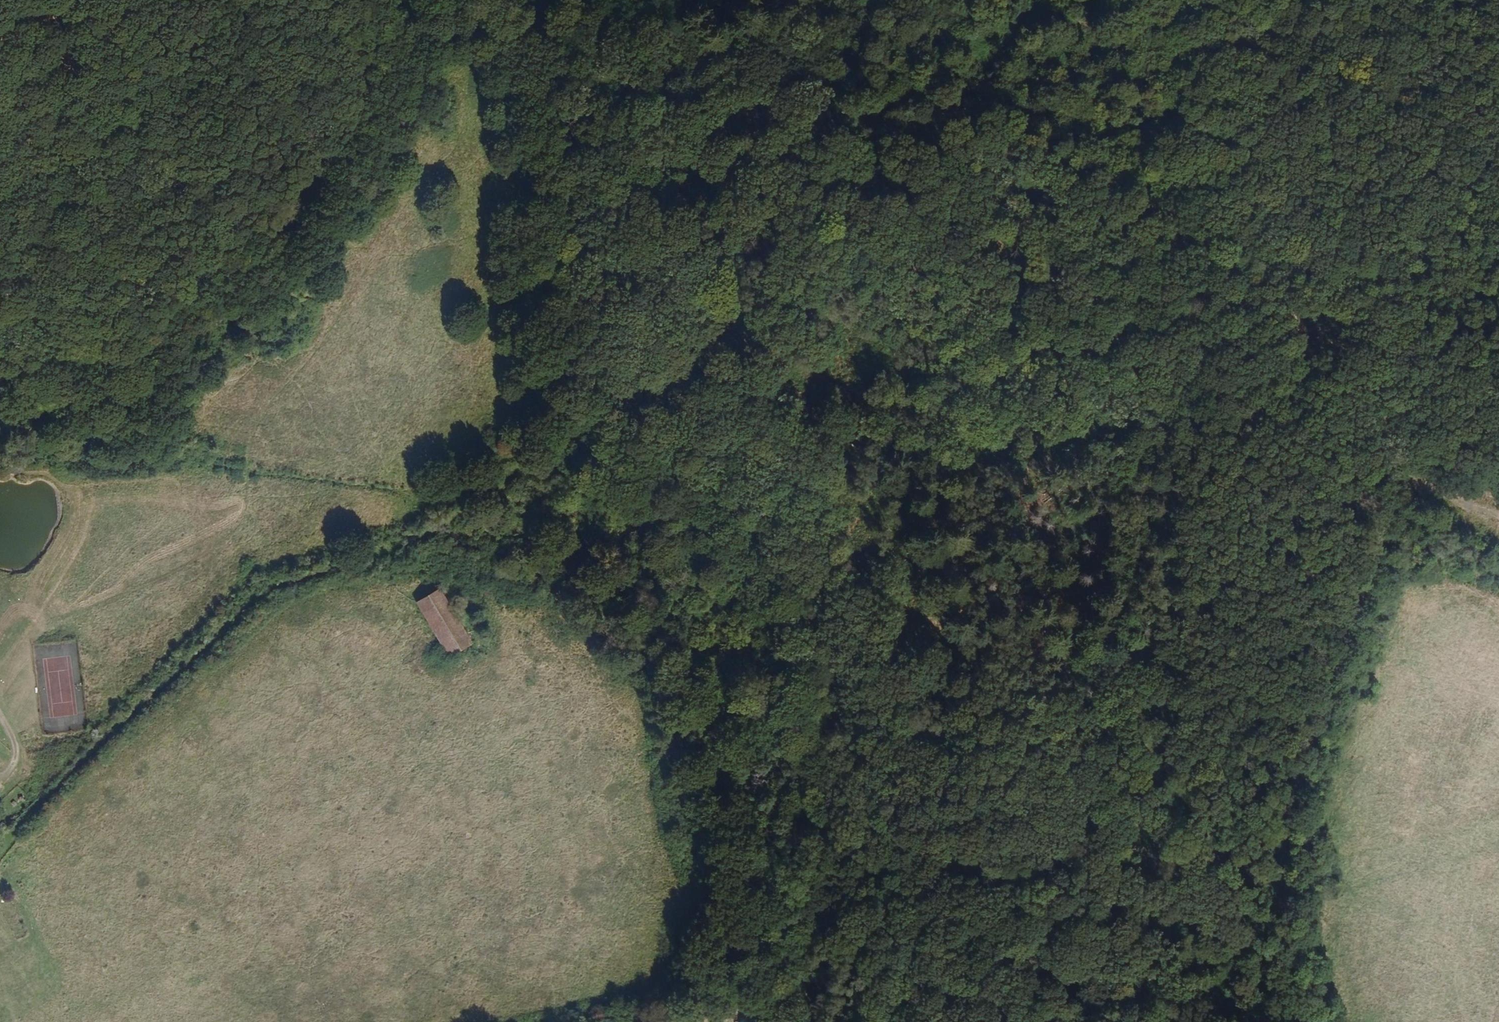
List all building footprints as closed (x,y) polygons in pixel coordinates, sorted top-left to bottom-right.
[(444,587),(418,604),(451,657),(477,640),(444,587)] [(26,782),(41,768),(35,763),(21,776),(26,782)] [(23,796),(26,791),(21,786),(17,791),(23,796)]
